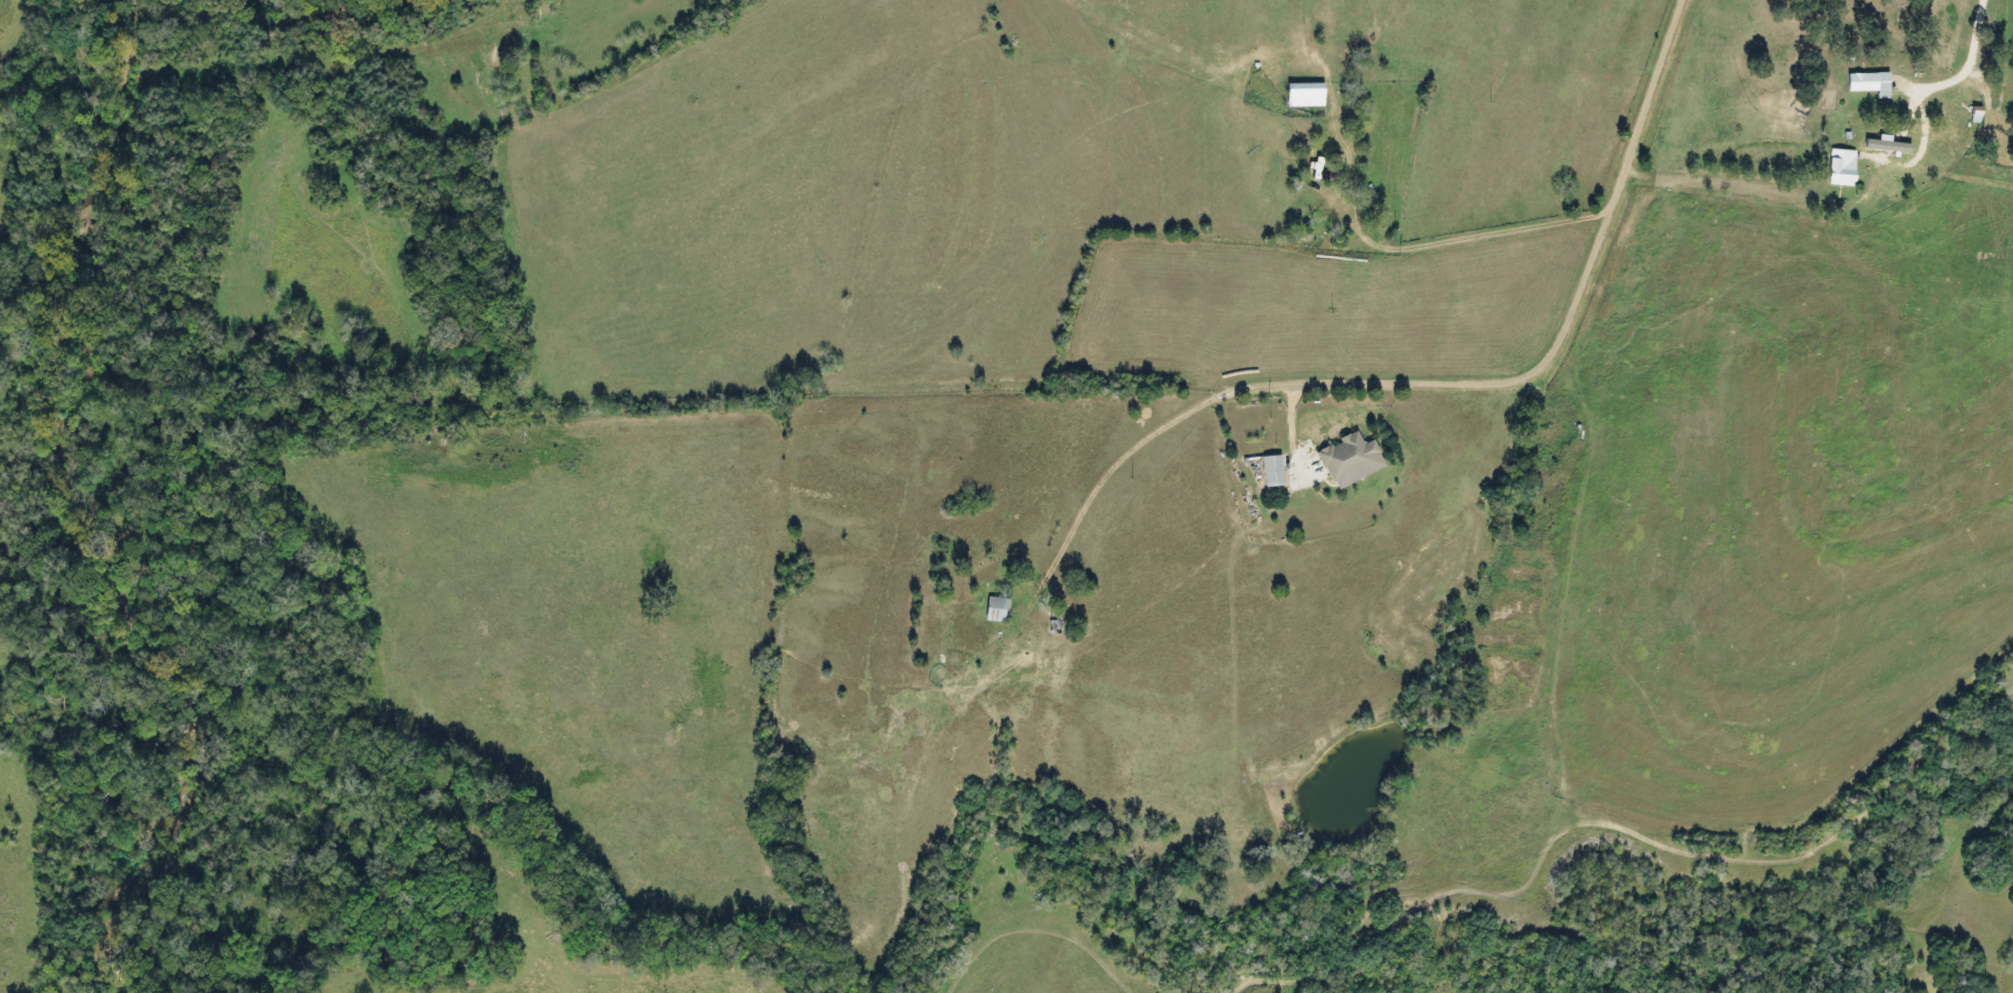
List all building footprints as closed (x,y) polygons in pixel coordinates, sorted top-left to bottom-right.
[(1879,91),(1879,97),(1891,97),(1891,73),(1849,73),(1849,91),(1879,91)] [(1325,106),(1325,82),(1287,82),(1287,106),(1325,106)] [(1949,115),(1984,115),(1984,106),(1949,106),(1949,115)] [(1857,185),(1857,150),(1830,150),(1830,185),(1857,185)] [(1373,463),(1359,432),(1317,451),(1331,482),(1373,463)] [(1283,486),(1283,455),(1264,455),(1264,486),(1283,486)] [(1005,622),(1007,598),(988,596),(985,620),(1005,622)] [(1049,633),(1060,634),(1063,607),(1052,606),(1049,633)]
